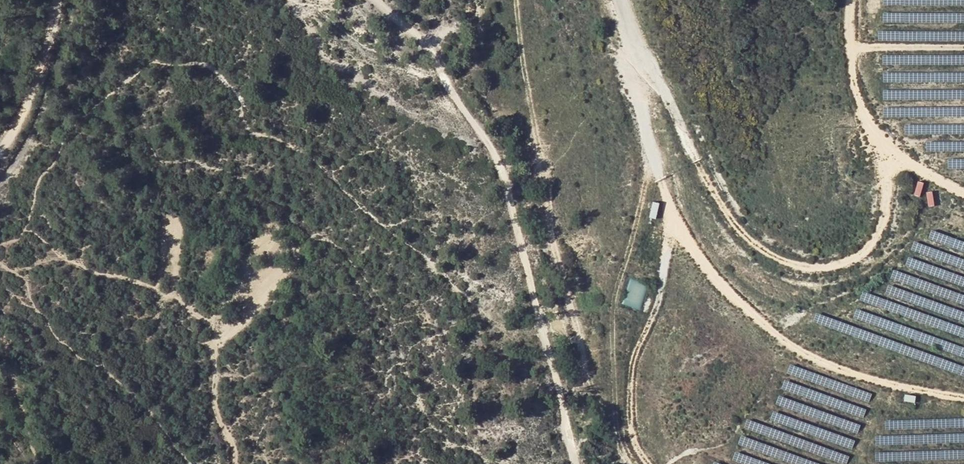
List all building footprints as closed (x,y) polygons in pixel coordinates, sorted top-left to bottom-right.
[(926,189),(928,205),(942,204),(941,188),(926,189)] [(652,202),(649,218),(656,220),(659,204),(652,202)] [(632,277),(623,302),(641,308),(650,283),(632,277)]
